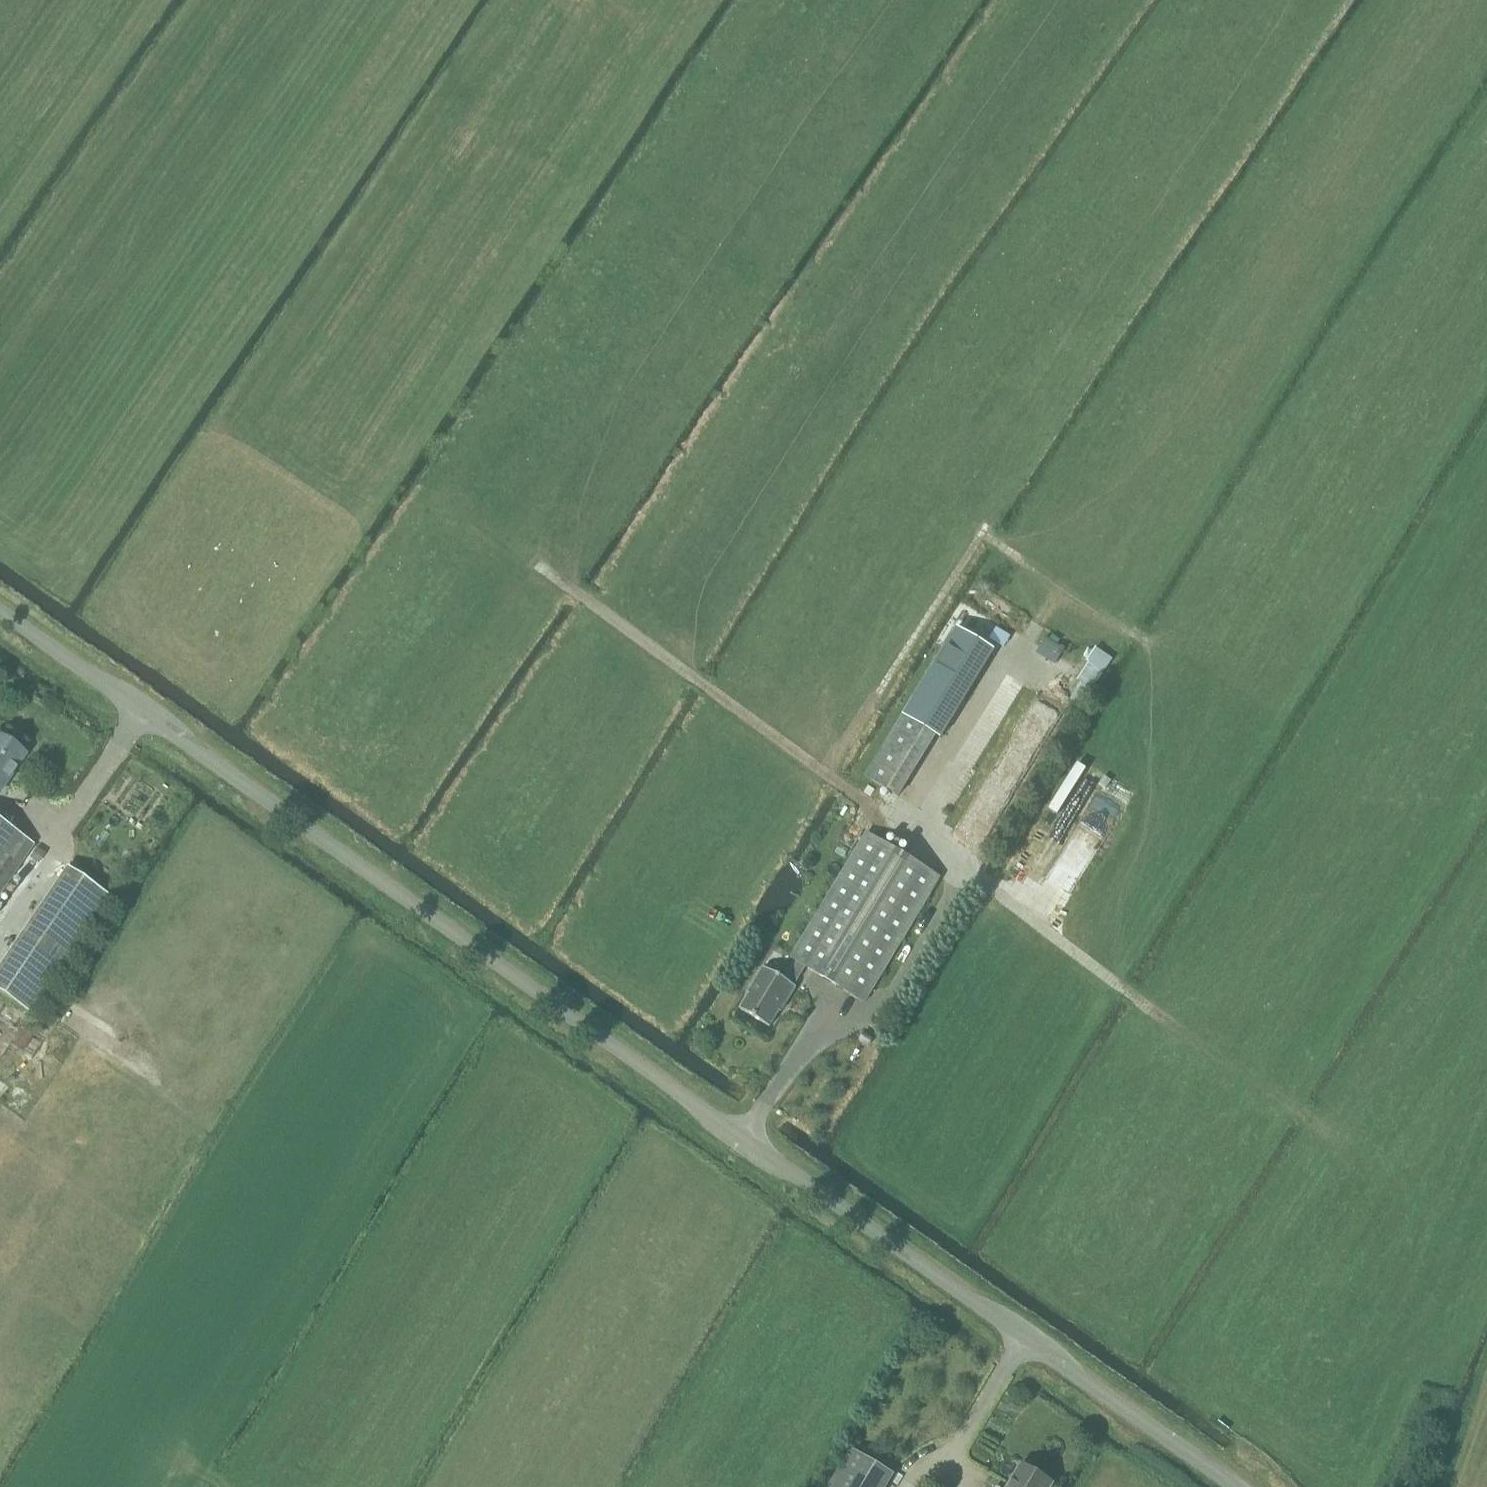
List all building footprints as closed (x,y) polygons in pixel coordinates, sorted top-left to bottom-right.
[(904,715),(867,776),(899,796),(937,735),(939,736),(992,652),(958,630),(915,697),(904,715)] [(26,754),(0,737),(0,793),(26,754)] [(34,844),(0,821),(0,894),(34,844)] [(749,994),(750,995),(741,1010),(770,1027),(786,1002),(787,1003),(797,987),(795,986),(806,967),(865,1003),(941,878),(867,833),(792,958),(796,961),(784,979),(765,968),(749,994)] [(0,967),(0,993),(28,1012),(108,895),(68,867),(0,967)] [(95,922),(91,928),(99,933),(103,927),(95,922)] [(830,1486),(887,1486),(894,1474),(853,1449),(830,1486)] [(1054,1483),(1023,1465),(1009,1486),(1051,1486),(1054,1483)]
